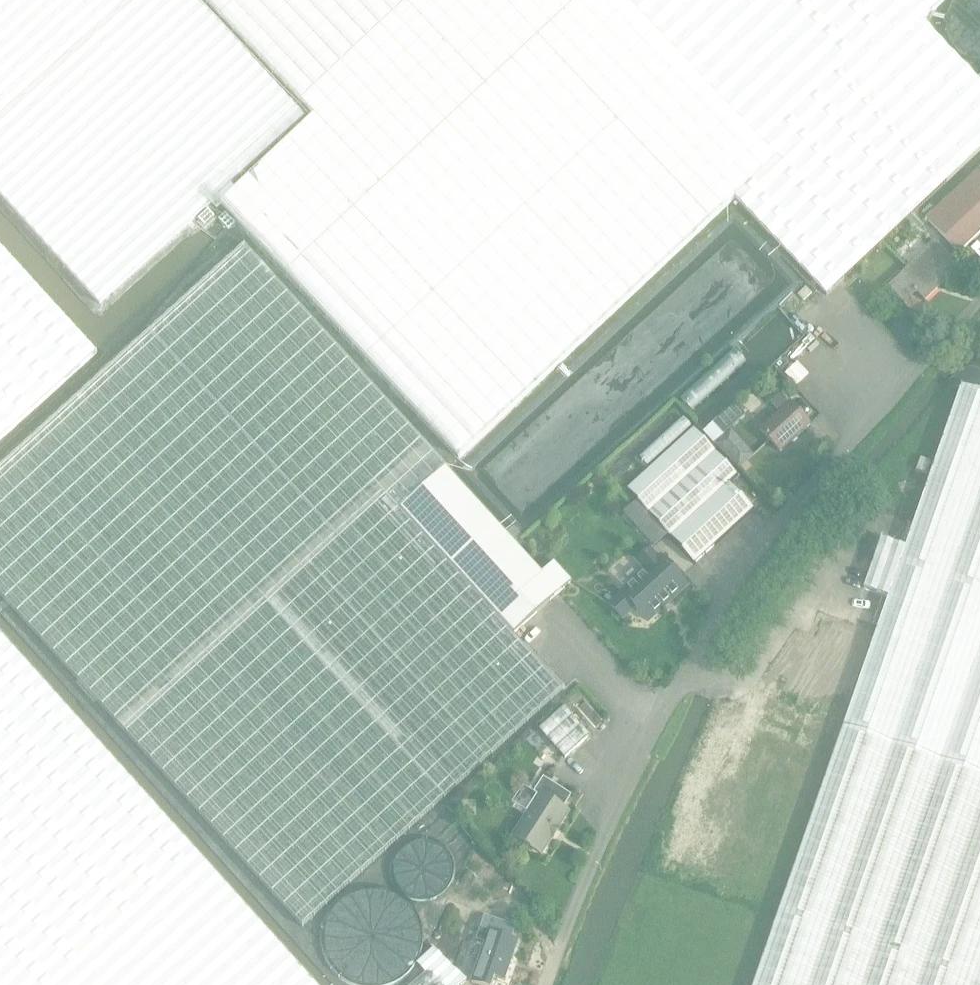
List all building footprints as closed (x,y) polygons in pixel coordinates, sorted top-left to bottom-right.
[(101,305),(227,192),(465,455),(739,199),(831,296),(979,154),(979,83),(922,22),(945,0),(0,0),(0,194),(101,305)] [(924,221),(941,238),(958,257),(979,236),(979,173),(978,171),(924,221)] [(517,634),(402,507),(448,465),(247,245),(0,470),(0,594),(303,927),(566,688),(517,634)] [(925,304),(960,271),(935,245),(888,289),(904,306),(917,294),(925,304)] [(98,355),(0,247),(0,444),(98,355)] [(864,590),(889,599),(835,753),(755,984),(979,984),(979,394),(960,387),(906,549),(881,541),(864,590)] [(780,453),(809,426),(790,405),(789,406),(780,396),(771,405),(780,415),(761,433),(780,453)] [(713,422),(703,431),(714,443),(718,439),(722,436),(724,434),(713,422)] [(718,439),(714,443),(723,453),(735,467),(738,470),(754,455),(731,428),(724,434),(722,436),(718,439)] [(738,477),(695,429),(626,490),(694,565),(752,511),(730,485),(738,477)] [(916,470),(926,473),(931,460),(921,457),(916,470)] [(545,572),(448,465),(402,507),(517,634),(575,581),(557,561),(545,572)] [(609,606),(621,620),(634,608),(647,623),(662,609),(661,608),(684,587),(685,589),(686,588),(660,558),(658,560),(650,551),(636,562),(644,572),(620,593),(622,595),(609,606)] [(0,639),(0,984),(310,984),(0,639)] [(563,707),(539,729),(564,758),(589,736),(563,707)] [(823,737),(820,745),(823,752),(835,746),(831,734),(823,737)] [(540,795),(514,836),(541,853),(552,837),(553,838),(559,828),(558,828),(568,812),(562,808),(570,795),(544,779),(536,793),(540,795)] [(455,797),(446,805),(455,815),(464,807),(455,797)] [(511,941),(516,929),(485,918),(477,942),(486,945),(472,983),(477,984),(493,984),(495,978),(504,981),(517,943),(511,941)] [(467,981),(437,948),(418,965),(427,974),(415,984),(462,984),(467,981)]
